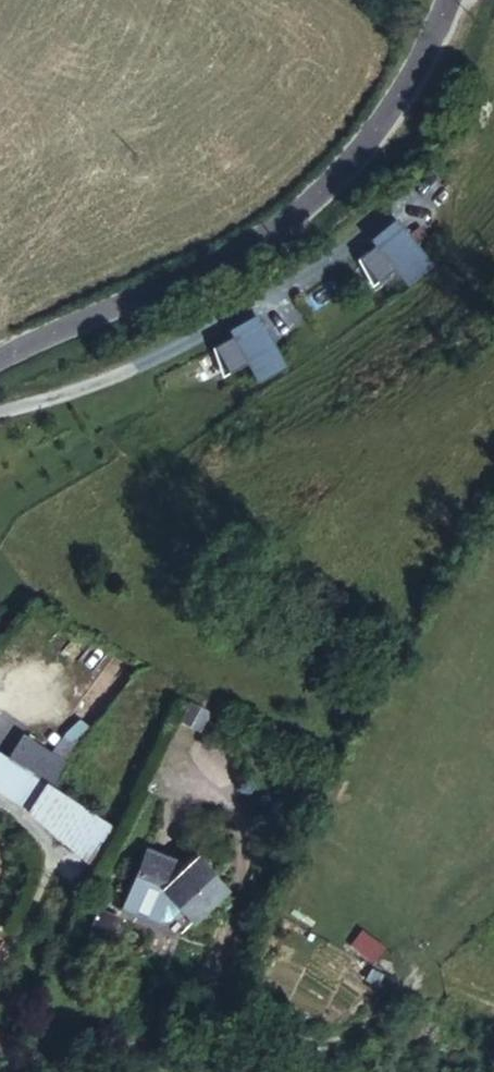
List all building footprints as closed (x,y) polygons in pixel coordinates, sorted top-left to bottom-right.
[(372,244),(376,251),(401,232),(397,227),(372,244)] [(376,251),(356,264),(374,290),(394,276),(405,291),(430,274),(401,232),(376,251)] [(227,328),(231,335),(257,319),(254,313),(227,328)] [(231,335),(210,347),(225,374),(247,362),(256,378),(282,363),(257,319),(231,335)] [(208,714),(189,704),(181,719),(201,729),(208,714)] [(54,748),(68,759),(91,728),(76,718),(54,748)] [(38,778),(51,787),(65,765),(22,737),(8,758),(38,778)] [(21,804),(38,778),(0,754),(0,791),(21,804)] [(21,804),(55,834),(71,799),(38,778),(21,804)] [(71,799),(55,834),(94,867),(107,823),(71,799)] [(148,853),(132,894),(161,906),(169,898),(196,925),(228,893),(196,860),(187,869),(148,853)] [(90,930),(110,938),(119,916),(98,908),(90,930)] [(8,1037),(0,1033),(0,1054),(8,1037)]
